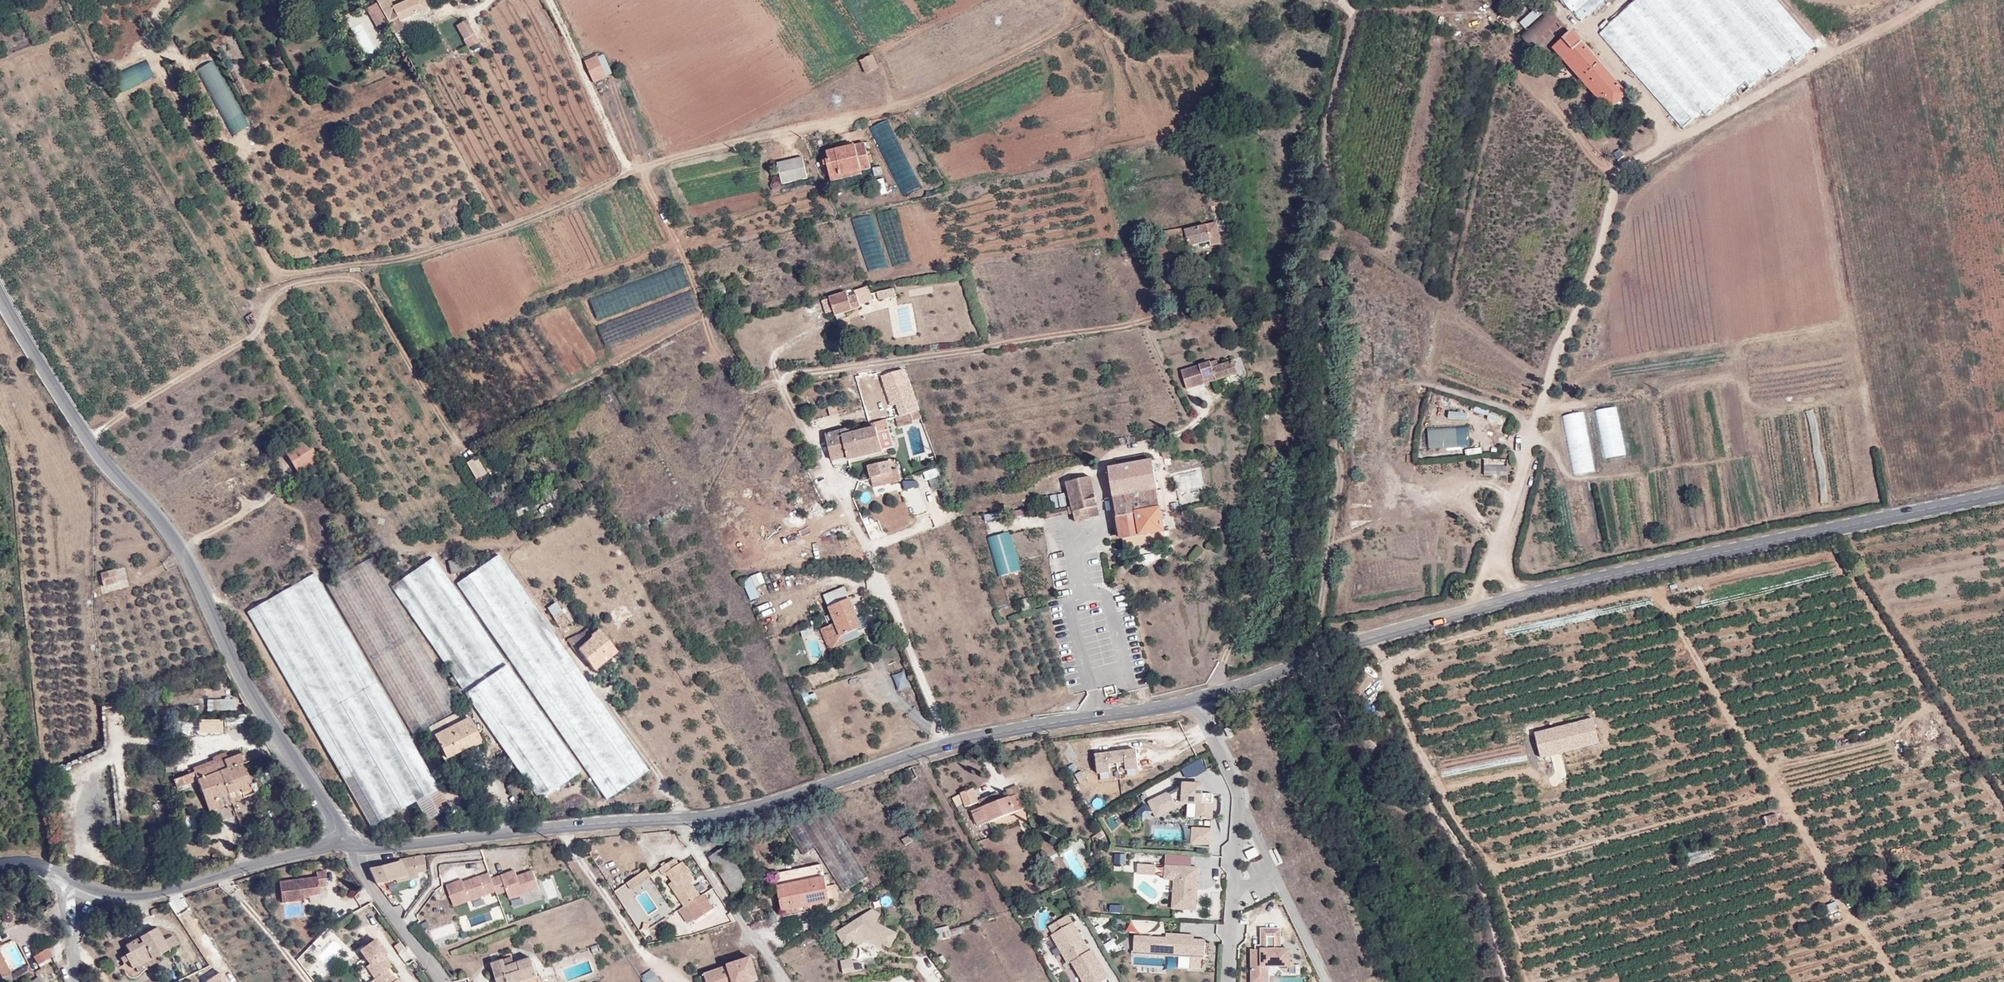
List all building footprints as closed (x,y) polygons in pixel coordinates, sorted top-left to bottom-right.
[(388,23),(394,34),(405,29),(401,20),(426,9),(422,0),(407,0),(393,6),(390,0),(375,0),(388,23)] [(1580,21),(1604,0),(1561,0),(1580,21)] [(1599,34),(1683,127),(1702,110),(1706,115),(1744,81),(1749,85),(1768,68),(1772,73),(1791,56),(1796,61),(1815,44),(1776,0),(1638,0),(1599,34)] [(1520,34),(1537,55),(1566,29),(1548,8),(1520,34)] [(470,49),(481,44),(469,21),(458,27),(470,49)] [(1571,31),(1556,44),(1611,105),(1612,107),(1623,97),(1624,91),(1571,31)] [(1611,105),(1556,44),(1552,47),(1607,108),(1611,105)] [(878,67),(873,55),(861,62),(866,73),(878,67)] [(585,62),(594,83),(607,77),(598,56),(585,62)] [(201,69),(231,137),(249,129),(218,61),(201,69)] [(123,92),(155,77),(148,62),(116,78),(123,92)] [(1749,87),(1744,81),(1737,88),(1743,93),(1749,87)] [(873,129),(878,138),(894,130),(889,121),(873,129)] [(826,160),(830,178),(862,171),(871,169),(865,143),(827,152),(829,160),(826,160)] [(811,184),(806,163),(781,169),(786,190),(811,184)] [(862,171),(830,178),(831,181),(862,174),(862,171)] [(1164,241),(1169,258),(1169,260),(1178,258),(1175,243),(1187,240),(1189,245),(1209,241),(1211,245),(1222,242),(1223,244),(1229,242),(1224,220),(1186,230),(1185,227),(1162,231),(1164,241)] [(727,293),(724,285),(712,287),(714,296),(727,293)] [(872,300),(868,287),(856,291),(857,294),(848,297),(847,292),(825,299),(827,305),(832,304),(835,315),(861,306),(860,304),(872,300)] [(257,321),(253,313),(244,317),(249,325),(257,321)] [(1238,373),(1233,361),(1212,368),(1216,380),(1238,373)] [(883,372),(886,389),(909,381),(904,367),(883,372)] [(909,381),(886,389),(885,390),(888,397),(896,395),(899,401),(913,396),(909,381)] [(913,396),(899,401),(903,415),(910,413),(919,410),(913,396)] [(1619,407),(1596,412),(1605,460),(1628,456),(1619,407)] [(919,410),(910,413),(912,421),(921,418),(919,410)] [(1575,477),(1597,472),(1586,413),(1563,417),(1575,477)] [(867,424),(869,429),(876,427),(878,434),(889,431),(886,419),(867,424)] [(1428,429),(1430,448),(1472,445),(1470,426),(1428,429)] [(876,427),(869,429),(849,434),(847,429),(826,435),(830,457),(846,453),(847,456),(848,460),(883,451),(878,434),(876,427)] [(318,460),(304,438),(285,450),(298,472),(318,460)] [(1162,450),(1163,458),(1171,456),(1170,449),(1162,450)] [(481,454),(466,463),(476,480),(486,474),(480,466),(486,462),(481,454)] [(895,482),(890,460),(867,466),(872,487),(895,482)] [(1165,531),(1152,460),(1109,468),(1121,539),(1165,531)] [(1486,476),(1509,476),(1510,460),(1486,460),(1486,476)] [(480,466),(486,474),(491,471),(486,462),(480,466)] [(941,475),(938,467),(923,472),(927,481),(941,475)] [(1066,482),(1072,508),(1073,512),(1087,508),(1090,518),(1100,515),(1091,476),(1066,482)] [(506,485),(502,477),(495,482),(501,492),(504,490),(503,487),(506,485)] [(920,490),(920,482),(907,482),(907,490),(920,490)] [(909,494),(916,514),(928,510),(922,490),(909,494)] [(1073,514),(1076,525),(1089,521),(1088,518),(1090,518),(1087,508),(1073,512),(1072,508),(1050,512),(1052,519),(1073,514)] [(1012,533),(990,540),(1002,579),(1024,572),(1012,533)] [(648,770),(499,554),(456,583),(606,799),(648,770)] [(504,660),(433,557),(390,587),(462,689),(504,660)] [(114,570),(101,574),(105,586),(118,582),(114,570)] [(450,808),(315,572),(247,612),(371,826),(415,801),(427,821),(450,808)] [(744,582),(754,601),(763,597),(758,588),(768,583),(762,573),(744,582)] [(834,591),(833,587),(822,591),(835,622),(822,627),(831,648),(845,642),(842,636),(861,627),(845,587),(834,591)] [(598,628),(588,627),(579,633),(567,640),(570,646),(573,644),(593,670),(616,651),(598,628)] [(580,771),(507,664),(465,693),(539,800),(580,771)] [(1361,693),(1372,678),(1363,671),(1353,687),(1361,693)] [(895,676),(900,691),(912,688),(907,673),(895,676)] [(480,740),(464,709),(428,727),(431,736),(433,736),(445,759),(480,740)] [(1540,761),(1602,749),(1597,722),(1535,734),(1540,761)] [(1137,749),(1116,752),(1118,765),(1126,764),(1126,769),(1139,768),(1137,749)] [(1118,765),(1116,752),(1096,754),(1098,773),(1110,771),(1110,766),(1118,765)] [(209,812),(220,808),(217,800),(228,795),(240,790),(243,799),(255,794),(239,755),(193,772),(209,812)] [(1009,797),(1020,793),(1017,785),(1006,789),(1009,797)] [(1190,821),(1217,820),(1216,795),(1207,795),(1204,787),(1201,789),(1181,789),(1150,802),(1157,819),(1160,819),(1181,811),(1189,811),(1190,821)] [(965,807),(978,802),(979,801),(978,799),(974,788),(960,793),(960,794),(952,798),(959,811),(963,809),(962,804),(964,803),(965,807)] [(231,803),(243,799),(240,790),(228,795),(231,803)] [(1262,810),(1247,790),(1257,812),(1262,810)] [(1021,792),(1020,793),(1009,797),(1001,800),(980,808),(971,811),(977,826),(1015,812),(1015,811),(1026,807),(1021,792)] [(978,802),(980,808),(1001,800),(998,792),(978,799),(979,801),(978,802)] [(217,800),(220,808),(231,803),(228,795),(217,800)] [(912,815),(928,811),(924,799),(909,804),(912,815)] [(843,892),(868,876),(824,806),(787,829),(803,855),(815,848),(843,892)] [(1144,822),(1151,818),(1146,810),(1139,814),(1144,822)] [(1778,816),(1766,819),(1768,827),(1780,824),(1778,816)] [(1194,847),(1214,847),(1214,829),(1194,829),(1194,847)] [(905,845),(912,841),(909,835),(902,839),(905,845)] [(748,883),(724,846),(708,857),(732,894),(748,883)] [(1076,850),(1067,854),(1079,879),(1088,875),(1076,850)] [(1192,868),(1192,855),(1166,853),(1164,880),(1174,880),(1172,908),(1195,909),(1196,890),(1194,890),(1194,885),(1196,885),(1197,868),(1192,868)] [(369,869),(376,884),(396,879),(417,873),(426,871),(424,856),(400,859),(400,862),(369,869)] [(686,905),(695,918),(696,920),(713,909),(703,894),(700,896),(690,881),(694,878),(683,862),(679,864),(674,858),(658,870),(662,875),(665,873),(672,882),(677,890),(674,893),(681,904),(683,907),(686,905)] [(637,864),(621,874),(627,883),(642,872),(637,864)] [(783,911),(829,902),(826,886),(822,864),(775,874),(783,911)] [(1139,866),(1139,875),(1154,875),(1154,866),(1139,866)] [(642,872),(627,883),(632,891),(652,877),(646,869),(642,872)] [(316,878),(278,884),(281,904),(302,901),(302,897),(319,895),(317,888),(325,887),(323,872),(315,873),(316,878)] [(446,887),(453,907),(495,892),(496,895),(506,892),(509,900),(539,890),(533,872),(517,878),(515,874),(510,876),(509,874),(491,880),(489,874),(463,884),(462,881),(446,887)] [(419,878),(417,873),(396,879),(397,884),(419,878)] [(677,890),(672,882),(668,885),(674,893),(677,890)] [(826,886),(829,902),(839,899),(836,884),(826,886)] [(676,908),(681,904),(674,893),(668,897),(676,908)] [(688,922),(695,918),(686,905),(683,907),(680,909),(688,922)] [(861,916),(875,923),(880,914),(871,909),(861,916)] [(875,923),(861,916),(836,932),(844,946),(851,941),(857,938),(861,936),(867,936),(881,944),(889,948),(896,934),(875,923)] [(1054,934),(1064,928),(1060,921),(1050,927),(1054,934)] [(1074,922),(1064,928),(1054,934),(1052,934),(1069,963),(1072,961),(1084,981),(1103,981),(1109,978),(1093,950),(1090,951),(1074,922)] [(938,939),(951,936),(949,930),(948,926),(935,929),(938,939)] [(949,930),(951,936),(964,933),(962,926),(949,930)] [(157,927),(139,938),(141,943),(138,946),(135,940),(125,945),(130,953),(120,959),(123,965),(129,962),(133,969),(135,968),(137,969),(151,961),(178,945),(173,936),(164,941),(157,927)] [(1253,951),(1253,981),(1269,981),(1269,967),(1291,967),(1291,951),(1281,951),(1281,930),(1263,930),(1263,951),(1253,951)] [(1202,959),(1206,959),(1207,941),(1195,940),(1195,938),(1189,938),(1189,935),(1167,934),(1167,938),(1136,936),(1135,951),(1135,952),(1194,956),(1193,958),(1191,957),(1191,958),(1200,959),(1202,959)] [(879,948),(881,944),(867,936),(861,936),(857,938),(851,941),(854,945),(863,939),(879,948)] [(1105,943),(1110,951),(1117,947),(1112,939),(1105,943)] [(359,951),(368,965),(365,967),(374,979),(372,980),(373,981),(397,981),(395,979),(393,981),(385,971),(390,967),(381,956),(384,954),(374,940),(359,951)] [(598,944),(591,947),(593,954),(601,951),(598,944)] [(52,957),(47,949),(34,957),(39,965),(52,957)] [(1133,951),(1133,954),(1181,957),(1180,969),(1199,970),(1200,959),(1191,958),(1191,957),(1193,958),(1194,956),(1135,952),(1135,951),(1133,951)] [(0,952),(0,973),(3,979),(12,975),(0,952)] [(492,963),(498,981),(539,981),(531,958),(514,963),(512,957),(492,963)] [(715,969),(718,980),(731,976),(733,981),(750,981),(758,979),(751,957),(715,969)] [(841,973),(853,970),(851,960),(850,959),(848,959),(839,961),(841,973)] [(153,964),(151,961),(137,969),(138,973),(153,964)] [(703,964),(706,972),(715,969),(713,962),(703,964)] [(34,973),(29,965),(12,975),(16,981),(20,981),(34,973)] [(731,976),(718,980),(715,969),(706,972),(706,973),(709,981),(733,981),(731,976)] [(224,977),(220,970),(214,974),(218,981),(224,977)] [(698,981),(709,981),(706,973),(696,976),(698,981)]
